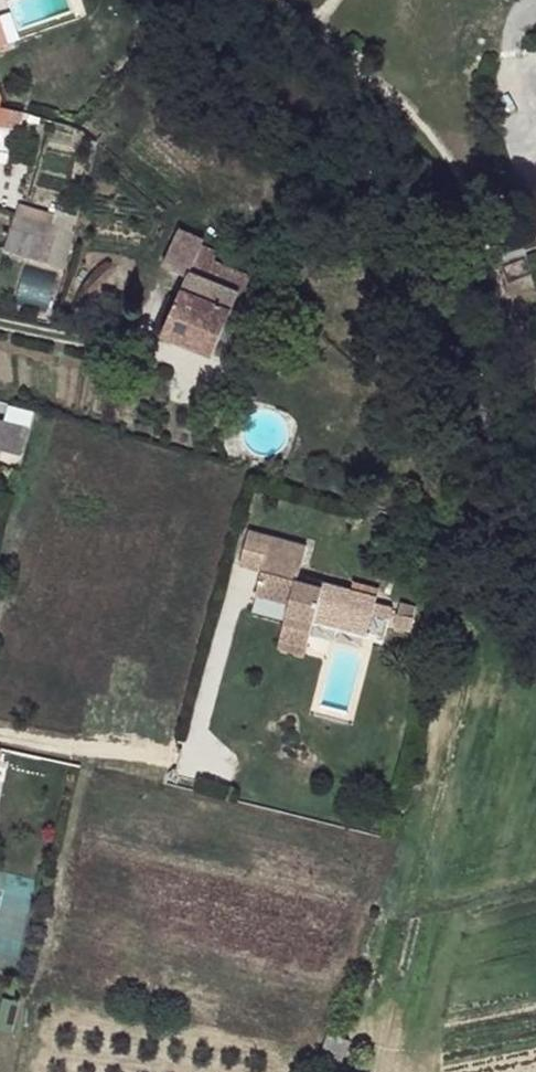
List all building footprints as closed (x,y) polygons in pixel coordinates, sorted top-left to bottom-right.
[(9,107),(1,88),(0,87),(0,105),(9,107)] [(6,124),(9,107),(0,105),(0,124),(6,124)] [(60,261),(68,211),(13,202),(5,252),(60,261)] [(308,211),(303,221),(313,224),(317,213),(308,211)] [(173,240),(165,263),(189,273),(199,250),(205,236),(181,226),(178,225),(173,240)] [(189,273),(163,334),(217,355),(223,341),(237,308),(243,310),(250,313),(251,310),(257,295),(252,293),(256,278),(250,276),(247,269),(199,250),(189,273)] [(22,271),(16,301),(45,307),(51,277),(22,271)] [(243,310),(237,308),(223,341),(243,347),(255,315),(250,313),(243,310)] [(23,450),(30,423),(0,415),(0,444),(23,450)] [(254,526),(244,562),(268,569),(310,581),(312,576),(317,558),(277,548),(280,533),(254,526)] [(280,533),(277,548),(317,558),(320,542),(280,533)] [(294,603),(285,637),(311,644),(323,595),(333,597),(330,610),(349,616),(351,605),(356,587),(312,576),(310,581),(268,569),(261,595),(294,603)] [(356,587),(351,605),(379,614),(383,602),(385,595),(356,587)] [(383,602),(379,614),(397,619),(402,607),(383,602)] [(349,616),(346,626),(373,635),(379,614),(351,605),(349,616)] [(408,614),(404,627),(420,631),(424,618),(408,614)] [(332,1030),(324,1056),(344,1062),(351,1036),(332,1030)]
